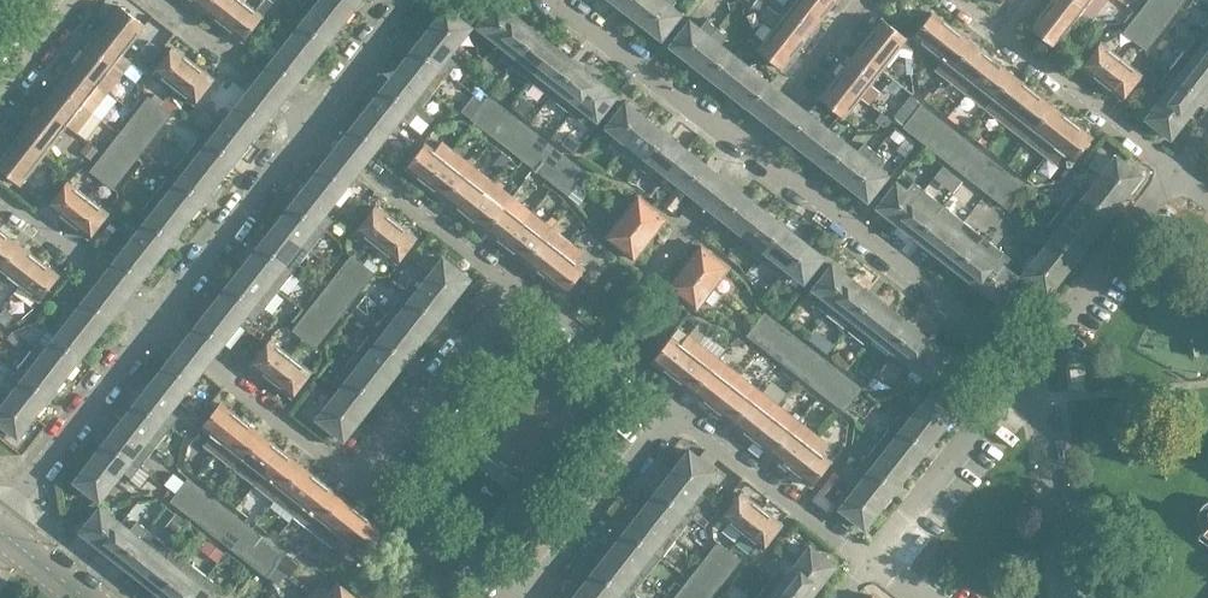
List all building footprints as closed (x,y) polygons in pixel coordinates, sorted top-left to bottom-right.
[(211,0),(192,0),(204,9),(211,0)] [(243,0),(242,0),(211,0),(204,9),(223,25),(243,0)] [(244,41),(263,16),(243,0),(223,25),(244,41)] [(314,0),(307,0),(302,7),(311,14),(303,23),(328,43),(343,23),(314,0)] [(355,0),(314,0),(343,23),(359,3),(355,0)] [(659,0),(628,0),(622,7),(642,22),(659,0)] [(672,6),(677,0),(659,0),(642,22),(662,38),(681,14),(672,6)] [(824,16),(804,0),(796,0),(779,23),(803,42),(824,16)] [(836,0),(804,0),(824,16),(836,0)] [(1080,15),(1062,0),(1052,0),(1031,27),(1055,46),(1080,15)] [(1080,15),(1091,0),(1062,0),(1080,15)] [(1161,0),(1149,0),(1148,2),(1159,11),(1165,4),(1161,0)] [(1176,0),(1168,0),(1165,4),(1177,13),(1183,5),(1176,0)] [(499,42),(518,17),(498,2),(479,26),(499,42)] [(1159,11),(1148,2),(1142,10),(1154,19),(1159,11)] [(1177,13),(1165,4),(1159,11),(1171,20),(1177,13)] [(130,46),(146,25),(121,6),(105,26),(130,46)] [(456,47),(472,27),(447,8),(431,28),(456,47)] [(1154,19),(1142,10),(1136,17),(1148,26),(1154,19)] [(1171,20),(1159,11),(1154,19),(1165,28),(1171,20)] [(927,62),(954,28),(933,12),(914,37),(923,44),(916,53),(927,62)] [(512,66),(538,33),(518,17),(499,42),(508,49),(501,58),(512,66)] [(1148,26),(1136,17),(1130,25),(1142,34),(1148,26)] [(886,64),(907,38),(883,19),(862,45),(886,64)] [(1165,28),(1154,19),(1148,26),(1159,36),(1165,28)] [(692,62),(718,28),(708,20),(700,29),(691,21),(671,46),(692,62)] [(312,63),(328,43),(303,23),(288,43),(312,63)] [(783,68),(803,42),(779,23),(758,49),(783,68)] [(1142,34),(1130,25),(1124,32),(1136,42),(1142,34)] [(123,55),(130,46),(105,26),(90,46),(123,72),(132,61),(123,55)] [(1159,36),(1148,26),(1142,34),(1154,43),(1159,36)] [(449,56),(456,47),(431,28),(416,48),(449,74),(458,63),(449,56)] [(711,77),(731,52),(721,45),(728,36),(718,28),(692,62),(711,77)] [(947,77),(973,44),(954,28),(927,62),(947,77)] [(1200,32),(1185,51),(1207,70),(1207,38),(1200,32)] [(531,82),(558,48),(538,33),(512,66),(531,82)] [(1154,43),(1142,34),(1136,42),(1148,51),(1154,43)] [(251,141),(296,82),(312,63),(288,43),(226,121),(251,141)] [(1103,83),(1122,59),(1102,43),(1083,68),(1103,83)] [(967,93),(993,59),(973,44),(947,77),(967,93)] [(866,91),(886,64),(862,45),(841,72),(866,91)] [(123,72),(90,46),(74,66),(108,92),(123,72)] [(175,88),(194,63),(174,48),(155,72),(175,88)] [(449,74),(416,48),(400,67),(434,94),(449,74)] [(551,97),(577,64),(558,48),(531,82),(551,97)] [(1185,51),(1169,71),(1203,97),(1207,91),(1207,70),(1185,51)] [(731,92),(750,68),(731,52),(711,77),(731,92)] [(987,108),(1013,75),(993,59),(967,93),(987,108)] [(1123,99),(1142,74),(1122,59),(1103,83),(1123,99)] [(195,103),(214,79),(194,63),(175,88),(195,103)] [(571,113),(597,79),(577,64),(551,97),(571,113)] [(108,92),(74,66),(59,86),(92,112),(108,92)] [(434,94),(400,67),(385,87),(418,113),(434,94)] [(829,129),(794,102),(791,100),(750,68),(731,92),(772,125),(809,154),(829,129)] [(1203,97),(1169,71),(1161,82),(1170,89),(1163,98),(1187,117),(1203,97)] [(845,117),(866,91),(841,72),(820,98),(845,117)] [(1006,124),(1033,90),(1013,75),(987,108),(1006,124)] [(598,120),(617,95),(597,79),(571,113),(582,121),(589,112),(598,120)] [(92,112),(59,86),(43,105),(68,125),(77,132),(92,112)] [(418,113),(385,87),(369,107),(394,126),(401,117),(410,124),(418,113)] [(1026,139),(1053,106),(1033,90),(1006,124),(1026,139)] [(162,104),(150,95),(144,102),(156,112),(162,104)] [(488,113),(497,102),(490,96),(481,107),(488,113)] [(1171,138),(1187,117),(1163,98),(1147,118),(1171,138)] [(156,112),(144,102),(138,110),(150,119),(156,112)] [(496,119),(505,108),(497,102),(488,113),(496,119)] [(621,152),(647,118),(627,102),(607,127),(617,134),(610,143),(621,152)] [(920,120),(929,109),(922,103),(913,115),(920,120)] [(174,113),(162,104),(156,112),(168,121),(174,113)] [(44,154),(68,125),(43,105),(20,135),(44,154)] [(1046,155),(1072,121),(1053,106),(1026,139),(1046,155)] [(333,205),(378,146),(394,126),(369,107),(308,185),(333,205)] [(479,125),(488,113),(481,107),(472,119),(479,125)] [(503,125),(512,113),(505,108),(496,119),(503,125)] [(928,126),(937,115),(929,109),(920,120),(928,126)] [(150,119),(138,110),(132,117),(144,127),(150,119)] [(168,121),(156,112),(150,119),(162,128),(168,121)] [(487,131),(496,119),(488,113),(479,125),(487,131)] [(511,131),(520,119),(512,113),(503,125),(511,131)] [(911,132),(920,120),(913,115),(904,126),(911,132)] [(935,132),(945,121),(937,115),(928,126),(935,132)] [(144,127),(132,117),(126,125),(138,134),(144,127)] [(640,167),(666,134),(647,118),(621,152),(640,167)] [(162,128),(150,119),(144,127),(156,136),(162,128)] [(494,136),(503,125),(496,119),(487,131),(494,136)] [(518,137),(527,125),(520,119),(511,131),(518,137)] [(919,138),(928,126),(920,120),(911,132),(919,138)] [(235,160),(251,141),(226,121),(211,141),(235,160)] [(943,138),(952,127),(945,121),(935,132),(943,138)] [(1073,162),(1093,137),(1072,121),(1046,155),(1057,163),(1064,154),(1073,162)] [(576,151),(584,140),(562,124),(554,135),(576,151)] [(138,134),(126,125),(121,133),(132,142),(138,134)] [(502,142),(511,131),(503,125),(494,136),(502,142)] [(526,142),(535,131),(527,125),(518,137),(526,142)] [(926,144),(935,132),(928,126),(919,138),(926,144)] [(156,136),(144,127),(138,134),(150,143),(156,136)] [(951,144),(960,132),(952,127),(943,138),(951,144)] [(829,169),(848,144),(829,129),(809,154),(829,169)] [(509,148),(518,137),(511,131),(502,142),(509,148)] [(533,148),(542,137),(535,131),(526,142),(533,148)] [(934,150),(943,138),(935,132),(926,144),(934,150)] [(958,150),(967,138),(960,132),(951,144),(958,150)] [(132,142),(121,133),(115,140),(126,149),(132,142)] [(150,143),(138,134),(132,142),(144,151),(150,143)] [(235,160),(211,141),(202,134),(186,154),(220,180),(235,160)] [(667,174),(686,149),(666,134),(640,167),(651,175),(658,166),(667,174)] [(44,154),(20,135),(0,160),(0,168),(21,184),(44,154)] [(517,154),(526,142),(518,137),(509,148),(517,154)] [(540,154),(549,142),(542,137),(533,148),(540,154)] [(941,156),(951,144),(943,138),(934,150),(941,156)] [(966,156),(975,144),(967,138),(958,150),(966,156)] [(126,149),(115,140),(109,148),(120,157),(126,149)] [(144,151),(132,142),(126,149),(138,159),(144,151)] [(427,184),(453,151),(442,142),(435,151),(426,144),(407,169),(427,184)] [(524,160),(533,148),(526,142),(517,154),(524,160)] [(548,160),(557,148),(549,142),(540,154),(548,160)] [(849,184),(875,151),(865,143),(858,152),(848,144),(829,169),(849,184)] [(949,162),(958,150),(951,144),(941,156),(949,162)] [(973,162),(983,150),(975,144),(966,156),(973,162)] [(120,157),(109,148),(103,155),(114,165),(120,157)] [(531,166),(540,154),(533,148),(524,160),(531,166)] [(555,166),(564,154),(557,148),(548,160),(555,166)] [(138,159),(126,149),(120,157),(132,166),(138,159)] [(724,179),(706,165),(686,149),(667,174),(704,203),(745,235),(765,210),(724,179)] [(957,168),(966,156),(958,150),(949,162),(957,168)] [(981,168),(990,156),(983,150),(973,162),(981,168)] [(447,200),(473,166),(453,151),(427,184),(447,200)] [(888,175),(879,168),(886,159),(875,151),(849,184),(869,200),(888,175)] [(220,180),(186,154),(171,174),(204,200),(220,180)] [(539,171),(548,160),(540,154),(531,166),(539,171)] [(563,171),(572,160),(564,154),(555,166),(563,171)] [(114,165),(103,155),(97,163),(109,172),(114,165)] [(964,174),(973,162),(966,156),(957,168),(964,174)] [(989,174),(998,162),(990,156),(981,168),(989,174)] [(1126,195),(1142,175),(1117,156),(1101,176),(1126,195)] [(132,166),(120,157),(114,165),(126,174),(132,166)] [(546,177),(555,166),(548,160),(539,171),(546,177)] [(570,177),(579,166),(572,160),(563,171),(570,177)] [(972,180),(981,168),(973,162),(964,174),(972,180)] [(996,180),(1005,168),(998,162),(989,174),(996,180)] [(109,172),(97,163),(91,171),(103,180),(109,172)] [(126,174),(114,165),(109,172),(120,181),(126,174)] [(467,215),(493,182),(473,166),(447,200),(467,215)] [(554,183),(563,171),(555,166),(546,177),(554,183)] [(578,183),(587,172),(579,166),(570,177),(578,183)] [(979,186),(989,174),(981,168),(972,180),(979,186)] [(1004,186),(1013,174),(1005,168),(996,180),(1004,186)] [(561,189),(570,177),(563,171),(554,183),(561,189)] [(120,181),(109,172),(103,180),(114,189),(120,181)] [(204,200),(171,174),(155,194),(189,220),(204,200)] [(987,192),(996,180),(989,174),(979,186),(987,192)] [(1011,192),(1021,180),(1013,174),(1004,186),(1011,192)] [(1111,215),(1126,195),(1101,176),(1094,185),(1085,178),(1077,189),(1111,215)] [(569,195),(578,183),(570,177),(561,189),(569,195)] [(995,197),(1004,186),(996,180),(987,192),(995,197)] [(1019,198),(1028,186),(1021,180),(1011,192),(1019,198)] [(69,222),(89,198),(69,182),(50,207),(69,222)] [(486,231),(513,197),(493,182),(467,215),(486,231)] [(900,225),(926,191),(916,183),(909,192),(900,185),(880,209),(900,225)] [(326,214),(333,205),(308,185),(292,205),(326,231),(334,220),(326,214)] [(1002,203),(1011,192),(1004,186),(995,197),(1002,203)] [(1111,215),(1077,189),(1061,209),(1095,235),(1111,215)] [(919,240),(946,206),(926,191),(900,225),(919,240)] [(1010,209),(1019,198),(1011,192),(1002,203),(1010,209)] [(189,220),(155,194),(140,214),(149,220),(173,240),(189,220)] [(506,246),(532,213),(513,197),(486,231),(506,246)] [(666,218),(639,197),(623,217),(650,238),(666,218)] [(89,238),(109,213),(89,198),(69,222),(89,238)] [(326,231),(292,205),(277,225),(311,251),(326,231)] [(378,247),(397,222),(377,206),(358,231),(378,247)] [(939,255),(965,221),(946,206),(919,240),(939,255)] [(1095,235),(1061,209),(1046,228),(1080,255),(1095,235)] [(758,259),(784,226),(765,210),(745,235),(754,242),(747,251),(758,259)] [(526,262),(552,228),(532,213),(506,246),(526,262)] [(650,238),(623,217),(607,237),(634,259),(650,238)] [(158,259),(173,240),(149,220),(133,240),(158,259)] [(1008,269),(1015,260),(965,221),(939,255),(998,301),(1017,276),(1008,269)] [(398,262),(417,238),(397,222),(378,247),(398,262)] [(311,251),(277,225),(261,244),(295,271),(311,251)] [(777,275),(804,241),(784,226),(758,259),(777,275)] [(546,278),(572,244),(552,228),(526,262),(546,278)] [(1080,255),(1046,228),(1038,239),(1047,246),(1040,255),(1064,274),(1080,255)] [(19,245),(0,229),(0,269),(19,245)] [(97,337),(142,280),(158,259),(133,240),(72,318),(97,337)] [(805,281),(824,257),(804,241),(777,275),(788,283),(795,274),(805,281)] [(295,271),(261,244),(246,264),(279,290),(295,271)] [(566,293),(585,269),(576,261),(583,252),(572,244),(546,278),(566,293)] [(39,260),(19,245),(0,269),(0,283),(4,286),(11,278),(20,285),(39,260)] [(729,267),(702,246),(686,266),(713,287),(729,267)] [(364,264),(352,255),(346,263),(358,272),(364,264)] [(1048,295),(1064,274),(1040,255),(1024,275),(1048,295)] [(454,299),(470,279),(444,259),(428,279),(454,299)] [(40,300),(59,276),(39,260),(20,285),(40,300)] [(358,272),(346,263),(340,270),(352,279),(358,272)] [(279,290),(246,264),(230,284),(264,310),(279,290)] [(375,273),(364,264),(358,272),(369,281),(375,273)] [(713,287),(686,266),(670,287),(697,308),(713,287)] [(829,315),(855,281),(835,266),(816,290),(826,298),(819,307),(829,315)] [(352,279),(340,270),(335,278),(346,287),(352,279)] [(369,281),(358,272),(352,279),(363,288),(369,281)] [(346,287),(335,278),(329,285),(340,294),(346,287)] [(363,288),(352,279),(346,287),(358,296),(363,288)] [(454,299),(428,279),(421,288),(413,281),(404,292),(439,319),(454,299)] [(848,330),(875,296),(855,281),(829,315),(848,330)] [(264,310),(230,284),(215,304),(240,323),(247,314),(256,321),(264,310)] [(340,294),(329,285),(323,293),(334,302),(340,294)] [(358,296),(346,287),(340,294),(352,303),(358,296)] [(439,319),(404,292),(388,312),(423,339),(439,319)] [(334,302),(323,293),(317,300),(329,309),(334,302)] [(352,303),(340,294),(334,302),(346,310),(352,303)] [(868,345),(894,312),(875,296),(848,330),(868,345)] [(329,309),(317,300),(311,308),(323,316),(329,309)] [(346,310),(334,302),(329,309),(340,318),(346,310)] [(178,401),(224,343),(240,323),(215,304),(153,382),(178,401)] [(323,316),(311,308),(305,315),(317,324),(323,316)] [(340,318),(329,309),(323,316),(334,325),(340,318)] [(423,339),(388,312),(373,332),(407,359),(423,339)] [(765,330),(774,318),(766,312),(757,324),(765,330)] [(887,360),(913,327),(894,312),(868,345),(887,360)] [(317,324),(305,315),(300,322),(311,331),(317,324)] [(334,325),(323,316),(317,324),(328,333),(334,325)] [(81,357),(97,337),(72,318),(56,338),(81,357)] [(772,336),(781,324),(774,318),(765,330),(772,336)] [(311,331),(300,322),(294,330),(305,339),(311,331)] [(328,333),(317,324),(311,331),(323,340),(328,333)] [(756,341),(765,330),(757,324),(748,335),(756,341)] [(780,341),(789,330),(781,324),(772,336),(780,341)] [(914,367),(933,342),(913,327),(887,360),(897,368),(904,359),(914,367)] [(763,347),(772,336),(765,330),(756,341),(763,347)] [(787,347),(796,336),(789,330),(780,341),(787,347)] [(323,340),(311,331),(305,339),(317,348),(323,340)] [(407,359),(373,332),(357,351),(392,379),(407,359)] [(674,377),(700,344),(689,335),(682,344),(672,337),(653,361),(674,377)] [(771,353),(780,341),(772,336),(763,347),(771,353)] [(794,353),(803,342),(796,336),(787,347),(794,353)] [(65,377),(81,357),(56,338),(50,347),(41,340),(32,351),(65,377)] [(272,381),(291,356),(271,341),(252,366),(272,381)] [(778,359),(787,347),(780,341),(771,353),(778,359)] [(802,359),(811,347),(803,342),(794,353),(802,359)] [(934,382),(953,358),(933,342),(914,367),(934,382)] [(693,393),(720,359),(700,344),(674,377),(693,393)] [(785,365),(794,353),(787,347),(778,359),(785,365)] [(809,365),(818,353),(811,347),(802,359),(809,365)] [(65,377),(32,351),(16,371),(50,397),(65,377)] [(392,379),(357,351),(342,371),(376,398),(392,379)] [(793,370),(802,359),(794,353),(785,365),(793,370)] [(817,371),(826,359),(818,353),(809,365),(817,371)] [(292,397),(311,372),(291,356),(272,381),(292,397)] [(713,408),(739,375),(720,359),(693,393),(713,408)] [(800,376),(809,365),(802,359),(793,370),(800,376)] [(824,376),(833,365),(826,359),(817,371),(824,376)] [(808,382),(817,371),(809,365),(800,376),(808,382)] [(832,382),(841,371),(833,365),(824,376),(832,382)] [(50,397),(16,371),(8,381),(17,388),(9,398),(34,417),(50,397)] [(376,398),(342,371),(333,382),(342,389),(335,398),(361,418),(376,398)] [(815,388),(824,376),(817,371),(808,382),(815,388)] [(839,388),(848,376),(841,371),(832,382),(839,388)] [(733,424),(759,390),(739,375),(713,408),(733,424)] [(823,394),(832,382),(824,376),(815,388),(823,394)] [(846,394),(855,382),(848,376),(839,388),(846,394)] [(171,410),(178,401),(153,382),(138,402),(171,428),(180,417),(171,410)] [(830,399),(839,388),(832,382),(823,394),(830,399)] [(854,400),(863,388),(855,382),(846,394),(854,400)] [(837,405),(846,394),(839,388),(830,399),(837,405)] [(943,429),(959,408),(934,389),(919,409),(943,429)] [(752,439),(779,406),(759,390),(733,424),(752,439)] [(845,411),(854,400),(846,394),(837,405),(845,411)] [(34,417),(9,398),(0,410),(0,422),(18,437),(34,417)] [(344,439),(361,418),(335,398),(319,419),(344,439)] [(171,428),(138,402),(122,422),(156,448),(171,428)] [(216,453),(243,419),(222,403),(203,428),(212,435),(205,444),(216,453)] [(772,455),(799,421),(779,406),(752,439),(772,455)] [(928,448),(943,429),(919,409),(911,419),(903,412),(894,422),(928,448)] [(236,468),(262,435),(243,419),(216,453),(236,468)] [(792,470),(818,437),(799,421),(772,455),(792,470)] [(156,448),(122,422),(107,441),(141,468),(156,448)] [(928,448),(894,422),(879,442),(912,468),(928,448)] [(256,484),(282,450),(262,435),(236,468),(256,484)] [(832,461),(822,454),(829,445),(818,437),(792,470),(812,486),(832,461)] [(141,468),(107,441),(92,461),(116,480),(123,471),(132,478),(141,468)] [(912,468),(879,442),(863,461),(897,488),(912,468)] [(276,499),(302,466),(282,450),(256,484),(276,499)] [(716,471),(703,461),(690,451),(674,471),(700,491),(716,471)] [(100,501),(116,480),(92,461),(76,481),(100,501)] [(897,488),(863,461),(855,472),(864,479),(857,488),(882,507),(897,488)] [(295,515),(322,481),(302,466),(276,499),(295,515)] [(692,501),(700,491),(674,471),(659,491),(693,518),(701,508),(692,501)] [(188,496),(197,484),(189,478),(180,490),(188,496)] [(315,530),(341,497),(322,481),(295,515),(315,530)] [(196,501),(205,490),(197,484),(188,496),(196,501)] [(866,528),(882,507),(857,488),(841,509),(866,528)] [(179,507),(188,496),(180,490),(171,501),(179,507)] [(203,507),(212,496),(205,490),(196,501),(203,507)] [(693,518),(659,491),(643,511),(678,538),(693,518)] [(743,533),(763,508),(743,493),(724,518),(743,533)] [(187,513),(196,501),(188,496),(179,507),(187,513)] [(210,513),(219,502),(212,496),(203,507),(210,513)] [(335,546),(361,512),(341,497),(315,530),(335,546)] [(194,519),(203,507),(196,501),(187,513),(194,519)] [(218,519),(227,507),(219,502),(210,513),(218,519)] [(1206,503),(1203,506),(1202,508),(1200,511),(1199,514),(1199,516),(1199,517),(1199,521),(1200,523),(1201,525),(1202,527),(1203,529),(1206,531),(1204,533),(1207,536),(1207,502),(1206,503)] [(102,548),(122,523),(101,507),(82,532),(102,548)] [(201,525),(210,513),(203,507),(194,519),(201,525)] [(225,525),(234,513),(227,507),(218,519),(225,525)] [(763,549),(783,524),(763,508),(743,533),(763,549)] [(678,538),(643,511),(627,531),(662,558),(678,538)] [(362,553),(382,528),(361,512),(335,546),(346,554),(353,545),(362,553)] [(209,530),(218,519),(210,513),(201,525),(209,530)] [(233,531),(242,519),(234,513),(225,525),(233,531)] [(216,536),(225,525),(218,519),(209,530),(216,536)] [(240,536),(249,525),(242,519),(233,531),(240,536)] [(122,563),(148,530),(138,521),(131,530),(122,523),(102,548),(122,563)] [(224,542),(233,531),(225,525),(216,536),(224,542)] [(248,542),(257,531),(249,525),(240,536),(248,542)] [(142,578),(168,545),(148,530),(122,563),(142,578)] [(231,548),(240,536),(233,531),(224,542),(231,548)] [(255,548),(264,537),(257,531),(248,542),(255,548)] [(662,558),(627,531),(612,551),(646,578),(662,558)] [(239,554),(248,542),(240,536),(231,548),(239,554)] [(263,554),(271,542),(264,537),(255,548),(263,554)] [(246,560),(255,548),(248,542),(239,554),(246,560)] [(270,560),(279,548),(271,542),(263,554),(270,560)] [(730,551),(719,542),(713,550),(724,558),(730,551)] [(161,594),(188,560),(168,545),(142,578),(161,594)] [(820,586),(836,565),(811,546),(795,567),(820,586)] [(254,565),(263,554),(255,548),(246,560),(254,565)] [(278,566),(287,554),(279,548),(270,560),(278,566)] [(724,558),(713,550),(707,557),(718,566),(724,558)] [(646,578),(612,551),(596,571),(631,597),(646,578)] [(742,560),(730,551),(724,558),(736,568),(742,560)] [(261,571),(270,560),(263,554),(254,565),(261,571)] [(718,566),(707,557),(701,564),(713,573),(718,566)] [(736,568),(724,558),(718,566),(730,575),(736,568)] [(207,576),(188,560),(161,594),(167,597),(190,597),(207,576)] [(269,577),(277,567),(278,566),(270,560),(261,571),(269,577)] [(713,573),(701,564),(695,572),(707,581),(713,573)] [(730,575),(718,566),(713,573),(724,582),(730,575)] [(820,586),(795,567),(788,575),(779,569),(771,579),(795,597),(810,597),(820,586)] [(596,571),(581,590),(590,597),(631,597),(596,571)] [(707,581),(695,572),(689,579),(701,588),(707,581)] [(724,582),(713,573),(707,581),(718,590),(724,582)] [(211,593),(218,584),(207,576),(190,597),(217,597),(211,593)] [(701,588),(689,579),(684,587),(695,596),(701,588)] [(771,579),(756,597),(795,597),(771,579)] [(718,590),(707,581),(701,588),(712,597),(718,590)] [(337,582),(330,592),(321,585),(313,595),(316,597),(357,597),(337,582)] [(684,587),(678,594),(683,597),(693,597),(695,596),(684,587)] [(701,588),(695,596),(698,597),(712,597),(701,588)]
